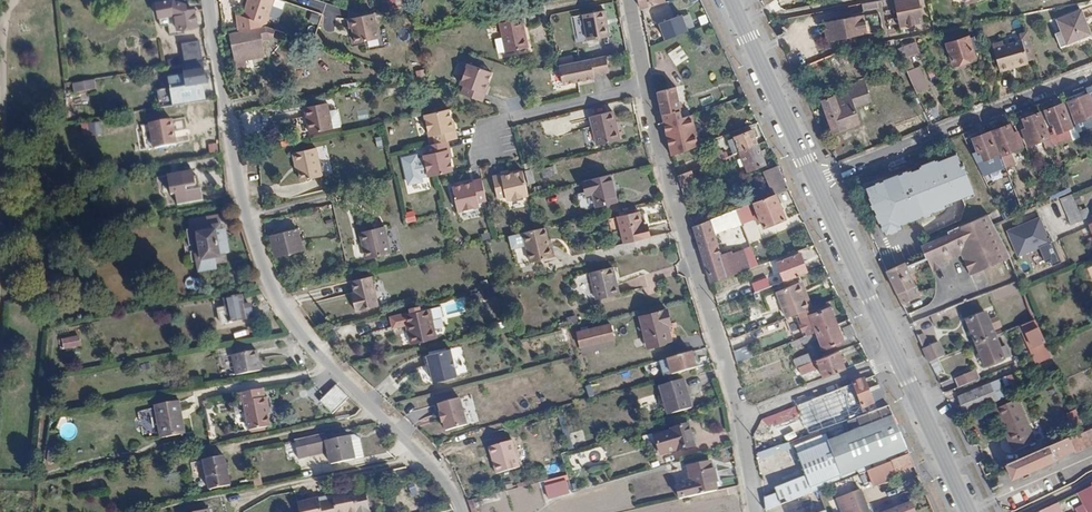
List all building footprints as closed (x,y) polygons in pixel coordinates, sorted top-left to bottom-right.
[(244,16),(236,13),(239,30),(258,26),(269,24),(276,0),(249,0),(244,16)] [(867,3),(869,12),(872,31),(904,25),(899,0),(881,0),(867,3)] [(904,25),(904,27),(927,21),(922,0),(899,0),(904,25)] [(654,9),(657,22),(672,19),(670,6),(654,9)] [(1060,46),(1090,35),(1081,10),(1057,20),(1061,31),(1056,34),(1060,46)] [(194,11),(172,13),(175,31),(197,28),(194,11)] [(605,11),(583,15),(586,32),(607,27),(605,11)] [(872,31),(869,12),(829,20),(832,40),(872,31)] [(375,13),(348,18),(353,43),(380,38),(375,13)] [(683,14),(659,23),(665,40),(689,31),(683,14)] [(521,29),(524,28),(521,17),(501,21),(503,33),(521,29)] [(239,30),(228,32),(231,43),(260,37),(258,26),(239,30)] [(607,27),(586,32),(587,38),(608,34),(607,27)] [(521,29),(503,33),(506,51),(525,46),(521,29)] [(183,42),(197,38),(195,31),(181,34),(183,42)] [(1029,63),(1028,60),(1026,55),(1034,53),(1028,31),(1019,34),(1021,39),(1003,45),(1002,41),(992,45),(999,70),(1016,65),(1017,67),(1029,63)] [(976,58),(974,51),(970,38),(969,36),(946,43),(953,65),(976,58)] [(260,37),(231,43),(233,54),(262,48),(260,37)] [(970,38),(974,51),(979,50),(975,37),(970,38)] [(198,41),(181,43),(184,62),(201,60),(198,41)] [(903,60),(921,53),(916,41),(898,48),(903,60)] [(679,47),(669,52),(675,65),(686,60),(679,47)] [(262,48),(233,54),(236,66),(243,64),(241,59),(263,54),(262,48)] [(606,53),(561,65),(561,67),(607,56),(606,53)] [(610,69),(607,56),(561,67),(564,83),(596,76),(595,73),(610,69)] [(205,83),(201,61),(182,64),(185,85),(205,83)] [(461,94),(482,101),(484,92),(483,92),(490,72),(466,64),(459,84),(463,86),(461,94)] [(908,70),(917,92),(929,87),(920,66),(908,70)] [(95,79),(73,82),(74,92),(97,89),(95,79)] [(848,92),(853,105),(872,99),(864,79),(846,86),(848,92)] [(657,88),(662,115),(680,109),(676,87),(664,89),(663,86),(657,88)] [(1067,102),(1078,131),(1091,125),(1091,87),(1086,89),(1088,94),(1079,98),(1077,94),(1065,99),(1067,102)] [(859,122),(853,105),(848,92),(822,101),(833,132),(859,122)] [(303,106),(306,120),(337,113),(336,109),(333,108),(327,109),(326,101),(303,106)] [(1054,134),(1050,136),(1054,144),(1071,138),(1073,140),(1080,138),(1078,131),(1067,102),(1045,111),(1054,134)] [(262,132),(254,109),(238,115),(246,138),(262,132)] [(453,127),(449,109),(424,115),(428,133),(453,127)] [(662,115),(673,156),(682,152),(675,121),(682,118),(680,111),(680,109),(662,115)] [(680,111),(682,118),(690,115),(688,109),(680,111)] [(613,110),(590,116),(597,145),(620,139),(613,110)] [(337,113),(306,120),(309,132),(340,125),(337,113)] [(1054,144),(1050,136),(1049,137),(1039,113),(1023,119),(1027,129),(1023,131),(1028,145),(1042,140),(1046,150),(1055,147),(1054,144)] [(367,115),(359,117),(361,125),(369,123),(367,115)] [(170,117),(148,121),(152,145),(174,141),(170,117)] [(716,129),(718,137),(732,132),(728,124),(716,129)] [(1002,154),(1000,155),(1004,167),(1014,163),(1009,152),(1023,147),(1017,133),(1014,134),(1010,124),(994,131),(1002,154)] [(453,130),(453,127),(428,133),(429,137),(434,136),(435,143),(447,141),(457,139),(455,130),(453,130)] [(728,140),(732,155),(740,152),(757,145),(752,132),(728,140)] [(1000,155),(1000,153),(998,154),(989,132),(972,139),(977,151),(980,151),(983,160),(989,158),(994,171),(1005,168),(1004,167),(1000,155)] [(436,175),(453,171),(448,150),(450,150),(447,141),(435,143),(426,146),(427,154),(423,155),(428,177),(436,175)] [(210,154),(219,151),(217,142),(208,145),(210,154)] [(757,145),(740,152),(741,158),(739,159),(741,165),(744,164),(747,172),(765,164),(757,145)] [(298,162),(298,165),(318,160),(316,149),(293,154),(295,163),(298,162)] [(957,151),(865,188),(883,231),(974,194),(957,151)] [(318,160),(298,165),(302,182),(322,177),(318,160)] [(776,194),(788,189),(777,166),(764,171),(773,195),(776,194)] [(528,183),(535,181),(531,169),(525,171),(528,183)] [(174,173),(175,180),(190,177),(189,170),(174,173)] [(530,194),(524,171),(503,176),(502,174),(493,176),(499,198),(507,196),(508,200),(530,194)] [(679,176),(682,189),(696,183),(692,171),(679,176)] [(614,191),(610,173),(583,180),(587,194),(594,192),(595,196),(614,191)] [(171,181),(174,196),(200,191),(199,187),(197,188),(195,176),(190,177),(175,180),(171,181)] [(487,200),(482,179),(474,181),(474,183),(453,187),(458,212),(480,207),(479,202),(487,200)] [(200,191),(174,196),(176,204),(202,199),(200,191)] [(616,200),(614,191),(595,196),(597,205),(616,200)] [(773,195),(722,215),(724,221),(758,208),(764,226),(786,219),(776,194),(773,195)] [(1079,211),(1072,194),(1060,199),(1072,225),(1083,220),(1079,211)] [(1086,207),(1079,211),(1083,220),(1090,217),(1086,207)] [(620,222),(650,215),(649,209),(619,217),(620,222)] [(1040,213),(1003,229),(1016,259),(1039,250),(1045,263),(1051,260),(1053,265),(1060,262),(1040,213)] [(414,214),(407,216),(408,224),(416,222),(414,214)] [(1007,257),(988,214),(920,245),(927,260),(930,267),(961,253),(970,274),(1007,257)] [(652,222),(650,215),(620,222),(622,229),(631,227),(633,233),(659,227),(659,224),(653,226),(652,222)] [(712,283),(723,279),(727,278),(722,260),(710,220),(694,226),(712,283)] [(191,234),(220,228),(219,222),(190,228),(191,234)] [(196,261),(214,258),(214,256),(219,255),(219,251),(228,250),(224,227),(220,228),(191,234),(192,243),(194,249),(196,260),(196,261)] [(377,248),(378,251),(392,247),(388,227),(363,234),(367,250),(377,248)] [(660,232),(659,227),(633,233),(634,239),(660,232)] [(547,241),(544,228),(538,230),(520,234),(523,247),(526,246),(547,241)] [(298,229),(270,235),(275,255),(302,248),(298,229)] [(550,254),(547,241),(526,246),(529,259),(550,254)] [(910,250),(882,262),(888,275),(907,267),(927,260),(920,245),(910,250)] [(378,251),(379,258),(394,254),(392,247),(378,251)] [(378,251),(368,253),(369,260),(379,258),(378,251)] [(551,257),(550,254),(529,259),(530,263),(551,257)] [(761,281),(764,290),(807,273),(800,254),(778,262),(782,273),(761,281)] [(722,260),(727,278),(747,270),(746,266),(741,267),(737,255),(722,260)] [(216,266),(214,258),(196,261),(197,270),(216,266)] [(593,282),(616,276),(614,266),(591,272),(593,282)] [(907,267),(888,275),(901,303),(920,296),(907,267)] [(619,287),(616,276),(593,282),(596,293),(619,287)] [(186,278),(186,288),(199,289),(199,279),(186,278)] [(712,283),(714,289),(725,285),(723,279),(712,283)] [(345,301),(365,297),(361,281),(341,285),(344,297),(345,301)] [(802,283),(798,284),(804,299),(808,298),(802,283)] [(776,293),(786,319),(798,314),(807,311),(812,309),(808,298),(804,299),(798,284),(776,293)] [(620,293),(619,287),(596,293),(597,298),(620,293)] [(250,294),(232,298),(236,320),(260,315),(258,302),(252,303),(250,294)] [(368,310),(365,297),(345,301),(345,303),(342,304),(344,316),(368,310)] [(230,322),(228,307),(219,308),(221,324),(230,322)] [(642,315),(649,345),(672,339),(668,322),(672,321),(668,308),(642,315)] [(796,318),(804,339),(814,334),(836,326),(829,309),(809,317),(809,316),(800,319),(799,317),(796,318)] [(405,327),(429,322),(426,310),(402,315),(404,325),(405,327)] [(966,321),(975,344),(995,336),(986,312),(966,321)] [(1051,356),(1047,347),(1035,320),(1022,325),(1038,362),(1051,356)] [(764,334),(784,326),(782,321),(762,328),(764,334)] [(432,334),(429,322),(405,327),(406,332),(403,334),(405,341),(432,334)] [(613,339),(610,325),(576,332),(580,347),(613,339)] [(836,326),(814,334),(821,350),(843,342),(836,326)] [(849,340),(856,337),(851,326),(844,328),(849,340)] [(923,333),(916,335),(929,363),(944,356),(938,342),(929,346),(923,333)] [(433,340),(432,334),(405,341),(406,346),(433,340)] [(80,335),(64,338),(65,346),(81,344),(80,335)] [(995,336),(975,344),(984,368),(1005,360),(1005,358),(1009,356),(1006,348),(1001,350),(995,336)] [(749,345),(733,350),(737,362),(753,358),(749,345)] [(432,372),(434,381),(457,375),(450,348),(426,354),(429,364),(428,364),(430,372),(432,372)] [(702,366),(698,349),(669,357),(674,374),(702,366)] [(257,350),(233,355),(237,375),(261,371),(257,350)] [(821,379),(845,370),(838,352),(796,368),(799,377),(818,370),(821,379)] [(665,377),(672,374),(667,359),(660,361),(665,377)] [(977,369),(955,379),(959,388),(981,379),(977,369)] [(670,395),(692,389),(689,377),(667,383),(670,395)] [(872,404),(869,395),(864,381),(852,385),(861,408),(872,404)] [(990,384),(958,397),(965,415),(997,402),(990,384)] [(333,413),(349,397),(336,385),(320,401),(333,413)] [(809,436),(847,422),(888,408),(880,390),(869,395),(872,404),(861,408),(852,385),(798,406),(801,415),(809,436)] [(240,393),(243,403),(246,402),(267,398),(265,388),(240,393)] [(697,405),(692,389),(670,395),(675,411),(697,405)] [(442,420),(444,429),(467,424),(461,397),(437,402),(439,412),(438,413),(440,421),(442,420)] [(246,402),(249,418),(270,413),(269,408),(272,407),(270,398),(267,398),(246,402)] [(157,404),(160,418),(183,414),(181,400),(157,404)] [(1018,400),(994,410),(1012,452),(1036,442),(1018,400)] [(798,406),(763,420),(769,428),(801,415),(798,406)] [(764,497),(766,511),(820,490),(843,481),(841,476),(906,450),(888,408),(847,422),(851,434),(828,442),(825,434),(793,446),(804,475),(774,486),(776,493),(764,497)] [(270,413),(249,418),(252,431),(273,427),(270,413)] [(183,414),(160,418),(162,435),(186,430),(183,414)] [(658,437),(690,427),(689,424),(671,429),(671,430),(657,434),(658,437)] [(693,440),(690,427),(658,437),(661,448),(693,440)] [(1006,467),(1012,481),(1055,462),(1054,460),(1091,444),(1091,429),(1086,432),(1006,467)] [(580,430),(569,435),(573,445),(584,440),(580,430)] [(326,437),(295,444),(297,454),(351,442),(350,440),(327,445),(326,437)] [(486,447),(511,440),(510,439),(486,445),(486,447)] [(361,440),(351,442),(356,464),(365,462),(361,440)] [(518,466),(511,440),(486,447),(493,473),(518,466)] [(695,445),(693,440),(661,448),(662,453),(677,449),(677,450),(695,445)] [(351,442),(297,454),(299,464),(310,461),(309,457),(330,453),(330,457),(333,468),(356,464),(351,442)] [(761,461),(793,450),(791,443),(758,453),(761,461)] [(309,457),(310,461),(330,457),(330,453),(309,457)] [(908,455),(890,462),(895,475),(913,467),(908,455)] [(224,459),(202,463),(204,473),(221,469),(226,468),(224,459)] [(690,478),(714,472),(713,468),(711,468),(709,460),(687,465),(690,478)] [(518,467),(518,466),(493,473),(494,474),(518,467)] [(223,483),(207,486),(208,491),(230,487),(226,468),(221,469),(223,483)] [(221,469),(204,473),(207,486),(223,483),(221,469)] [(678,498),(716,489),(714,480),(716,480),(714,472),(690,478),(690,482),(675,486),(678,498)] [(262,474),(253,476),(255,487),(264,485),(262,474)] [(566,475),(544,481),(549,500),(571,493),(566,475)] [(836,500),(841,511),(869,511),(861,490),(836,500)] [(342,502),(371,495),(371,493),(357,496),(356,494),(341,498),(342,502)] [(332,511),(375,511),(371,495),(342,502),(342,503),(335,504),(330,505),(332,511)] [(911,504),(891,511),(914,511),(911,504)] [(1056,504),(1038,511),(1057,511),(1059,511),(1056,504)]
